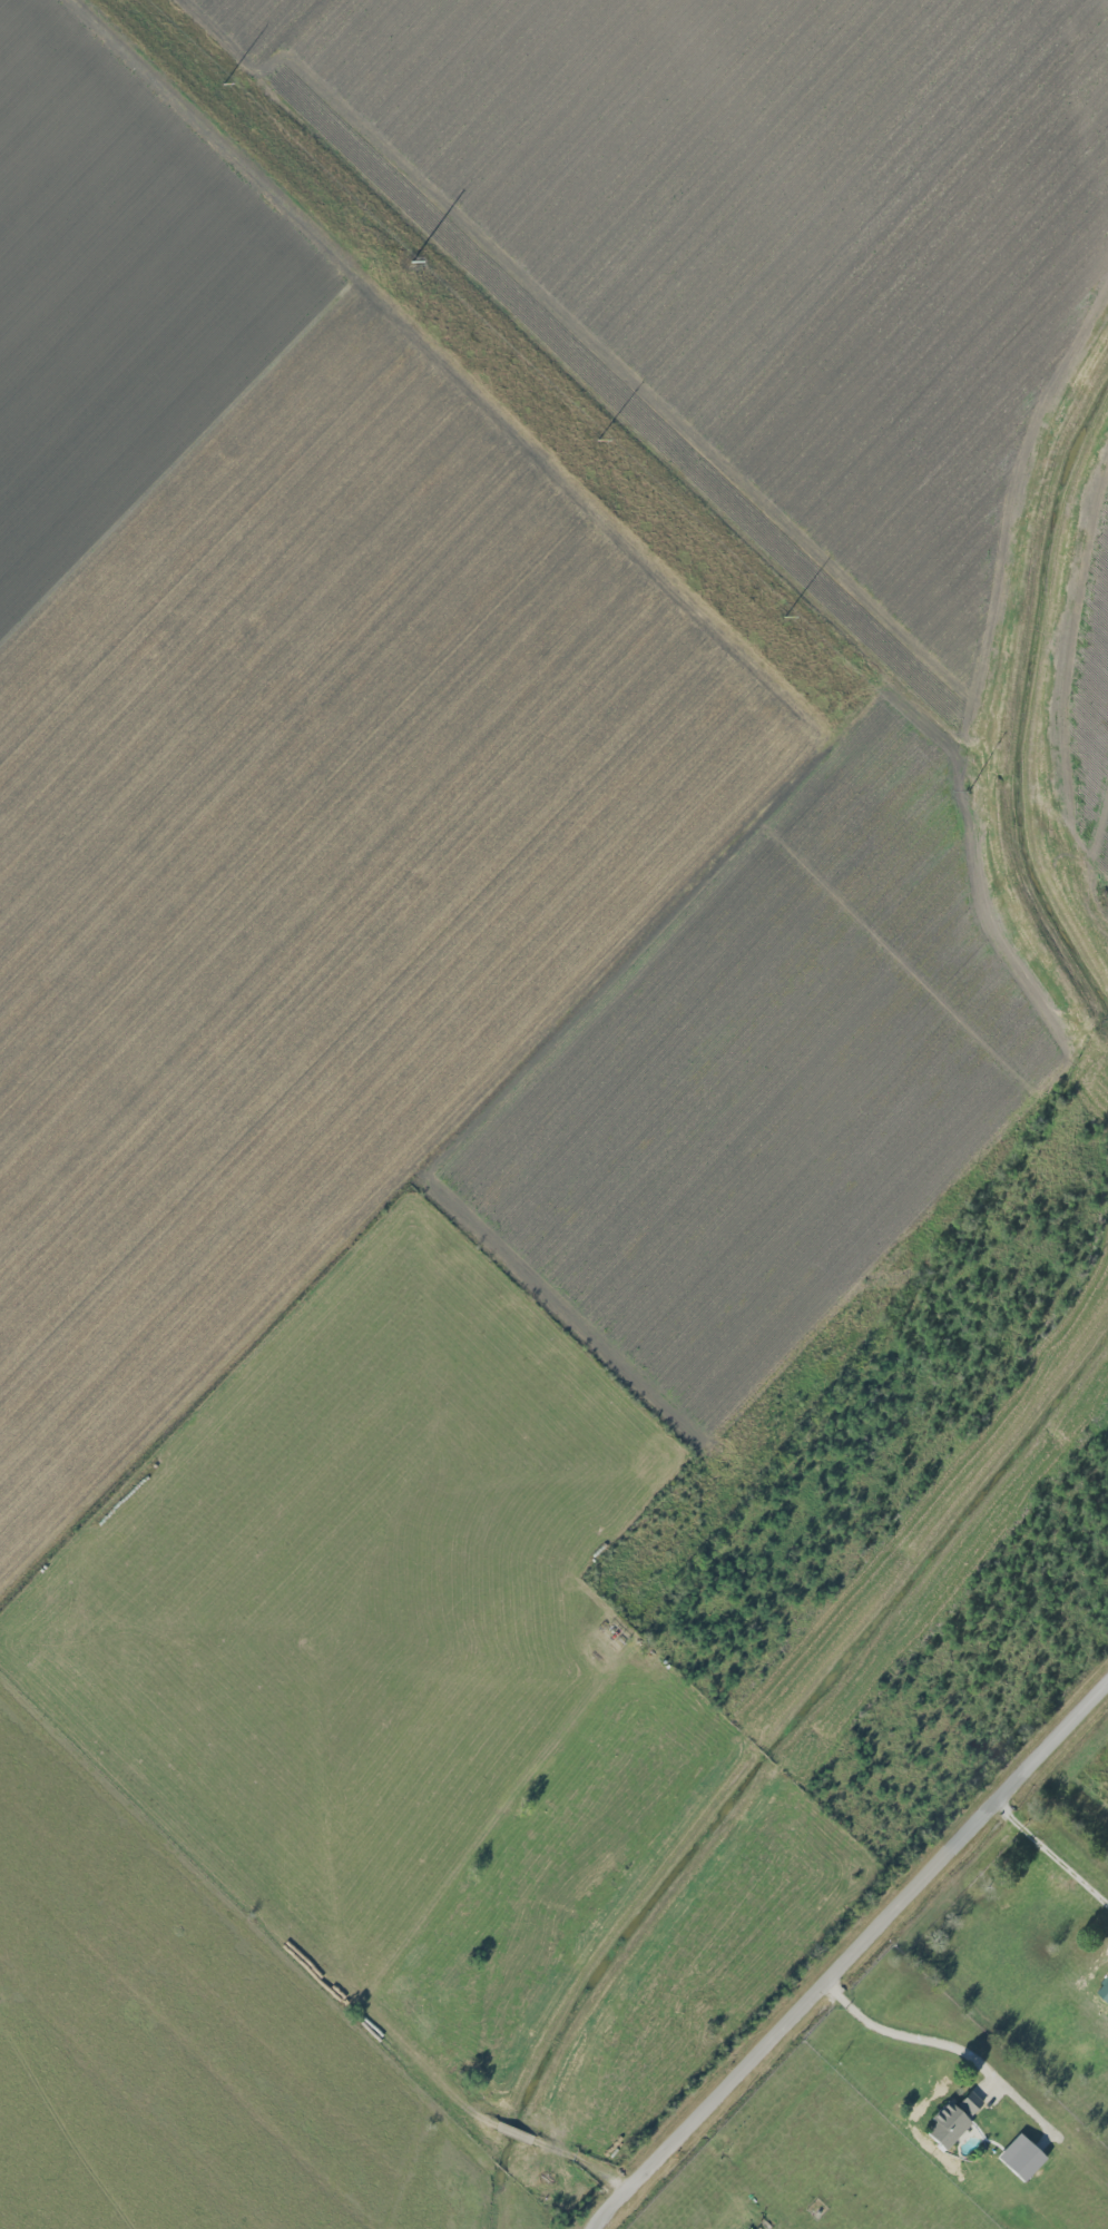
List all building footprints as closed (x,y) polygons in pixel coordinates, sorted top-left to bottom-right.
[(973,2122),(969,2118),(984,2101),(972,2091),(957,2107),(951,2101),(933,2120),(936,2123),(928,2132),(948,2150),(973,2122)] [(1026,2182),(1048,2159),(1022,2133),(999,2156),(1026,2182)]
